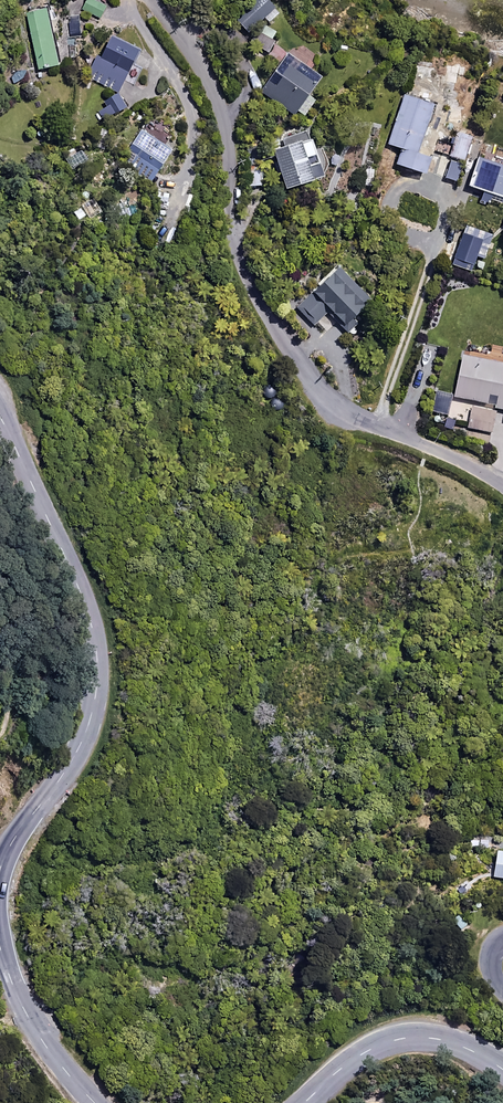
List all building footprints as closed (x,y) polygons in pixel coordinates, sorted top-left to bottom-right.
[(95,0),(85,0),(81,8),(99,17),(105,5),(95,0)] [(266,0),(251,0),(233,16),(247,31),(273,7),(266,0)] [(34,68),(56,65),(47,4),(25,7),(34,68)] [(137,49),(107,34),(90,69),(98,73),(94,80),(116,91),(137,49)] [(320,76),(291,55),(282,69),(287,72),(270,96),(293,113),(320,76)] [(427,76),(413,73),(411,85),(425,88),(427,76)] [(125,106),(116,93),(91,109),(100,122),(125,106)] [(399,148),(394,165),(422,174),(427,157),(415,153),(431,102),(402,93),(386,144),(399,148)] [(170,149),(138,128),(125,149),(138,157),(133,165),(152,177),(170,149)] [(323,175),(307,129),(282,137),(285,145),(273,149),(285,188),(323,175)] [(470,135),(455,131),(449,156),(464,159),(470,135)] [(450,157),(437,154),(431,173),(444,177),(450,157)] [(164,220),(152,220),(152,233),(164,233),(164,220)] [(481,237),(459,231),(450,265),(471,271),(481,237)] [(368,298),(336,266),(296,305),(313,323),(327,310),(347,331),(356,322),(350,316),(368,298)] [(502,361),(502,356),(464,347),(452,394),(502,407),(502,361)] [(497,411),(474,406),(468,438),(490,442),(497,411)] [(467,923),(455,911),(448,918),(460,929),(467,923)]
